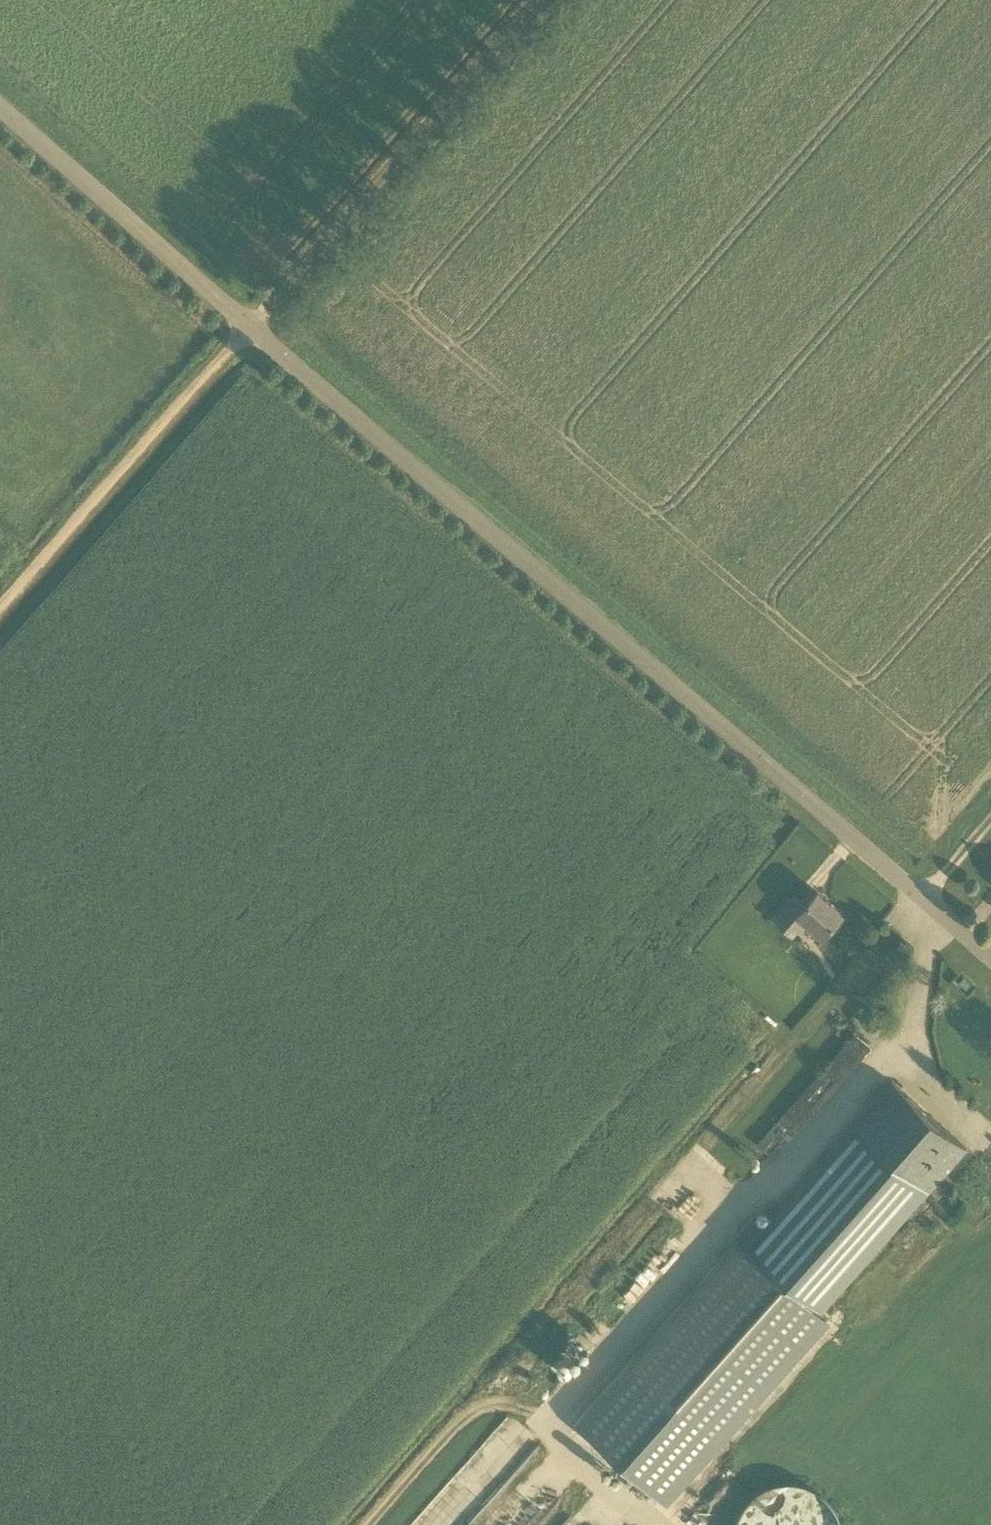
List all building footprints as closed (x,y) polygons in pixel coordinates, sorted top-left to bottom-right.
[(792,935),(804,920),(822,936),(842,913),(817,891),(799,911),(789,902),(774,919),(792,935)] [(875,1013),(865,1023),(874,1032),(884,1021),(875,1013)] [(780,1115),(795,1129),(872,1046),(857,1032),(780,1115)] [(967,1148),(892,1081),(853,1125),(928,1191),(967,1148)] [(820,1312),(928,1191),(853,1125),(746,1246),(820,1312)] [(667,1504),(831,1322),(820,1312),(746,1246),(741,1242),(632,1364),(629,1361),(574,1422),(667,1504)] [(581,1331),(595,1341),(607,1326),(593,1316),(581,1331)] [(812,1472),(737,1507),(745,1524),(837,1524),(812,1472)]
